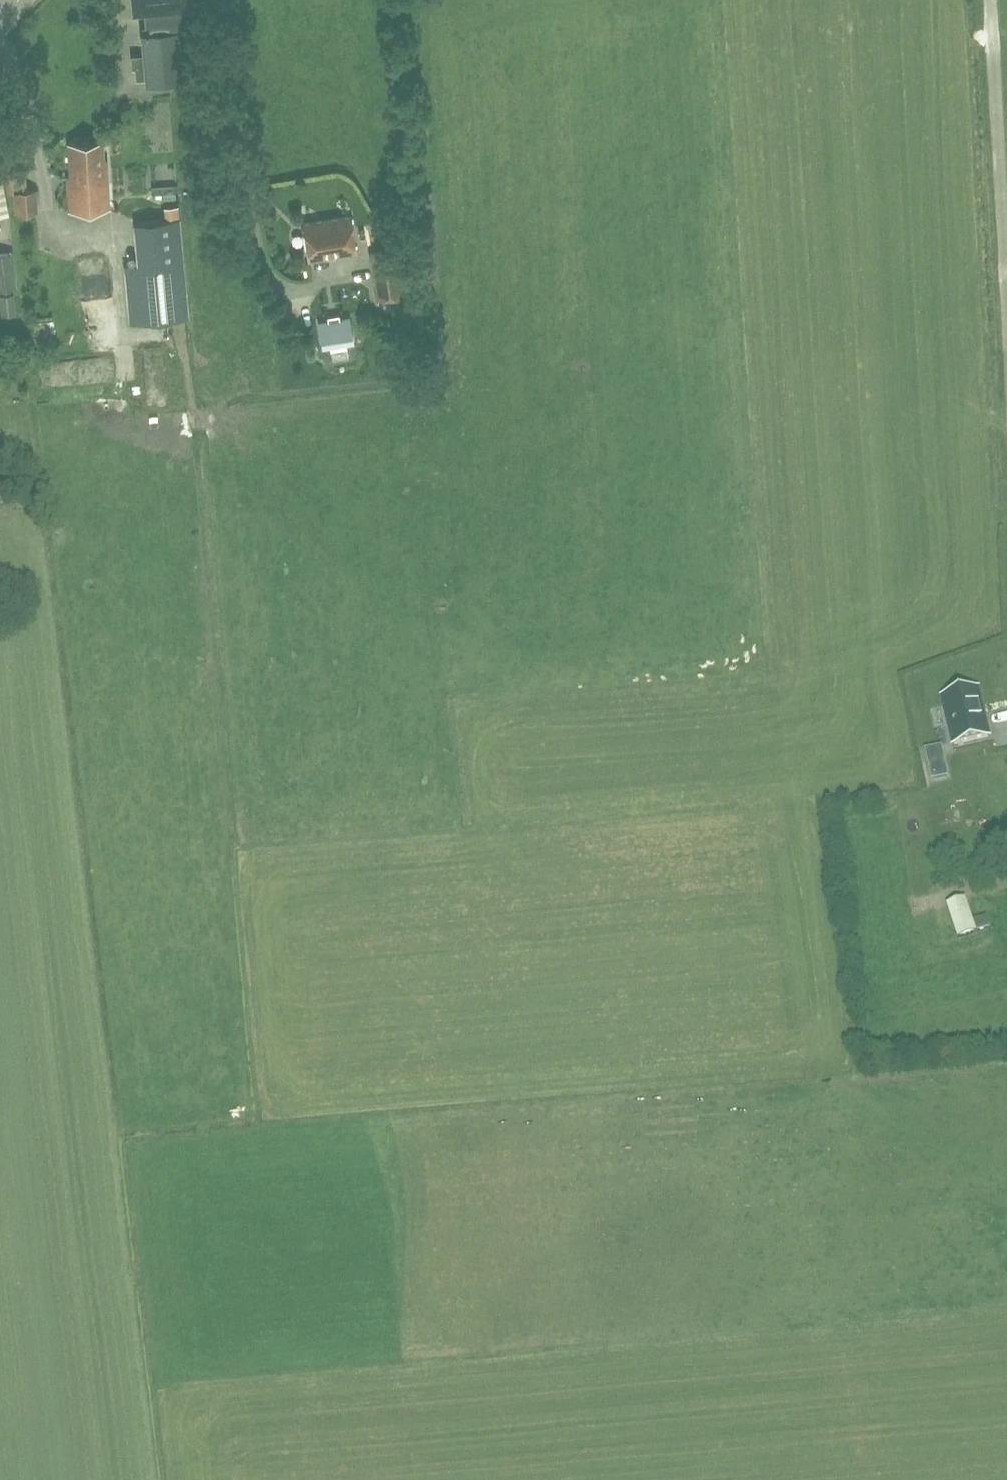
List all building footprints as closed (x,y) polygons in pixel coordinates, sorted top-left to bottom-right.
[(191,30),(189,6),(191,6),(190,0),(132,0),(133,11),(146,10),(148,33),(141,33),(143,55),(131,55),(132,68),(136,67),(137,78),(145,77),(145,82),(183,79),(182,75),(191,74),(187,30),(191,30)] [(107,158),(104,158),(103,142),(68,144),(70,176),(67,176),(69,209),(110,207),(107,158)] [(31,172),(15,173),(16,187),(32,186),(31,172)] [(16,213),(38,211),(36,190),(14,191),(16,213)] [(138,264),(125,266),(130,323),(188,317),(179,219),(177,206),(164,207),(165,220),(152,222),(155,263),(138,264)] [(309,258),(355,250),(350,216),(303,224),(309,258)] [(399,249),(369,253),(376,299),(405,294),(399,249)] [(16,286),(12,253),(0,254),(0,288),(16,286)] [(16,314),(13,294),(0,296),(0,298),(2,316),(16,314)] [(90,297),(89,309),(118,310),(118,298),(90,297)] [(318,321),(321,340),(353,335),(350,316),(340,318),(339,315),(328,317),(328,320),(318,321)] [(977,689),(943,697),(954,744),(988,736),(977,689)] [(957,938),(990,927),(985,913),(973,917),(966,897),(946,904),(957,938)]
